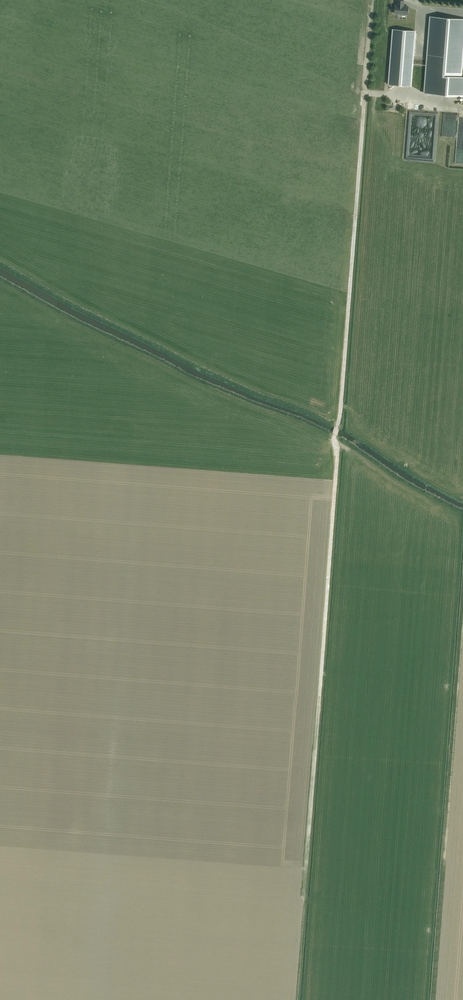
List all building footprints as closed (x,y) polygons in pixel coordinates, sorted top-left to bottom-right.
[(395,5),(394,14),(408,15),(409,6),(404,6),(405,1),(397,0),(397,5),(395,5)] [(423,93),(462,96),(462,76),(462,63),(462,19),(430,16),(423,93)] [(392,29),(388,84),(412,86),(416,31),(392,29)]
